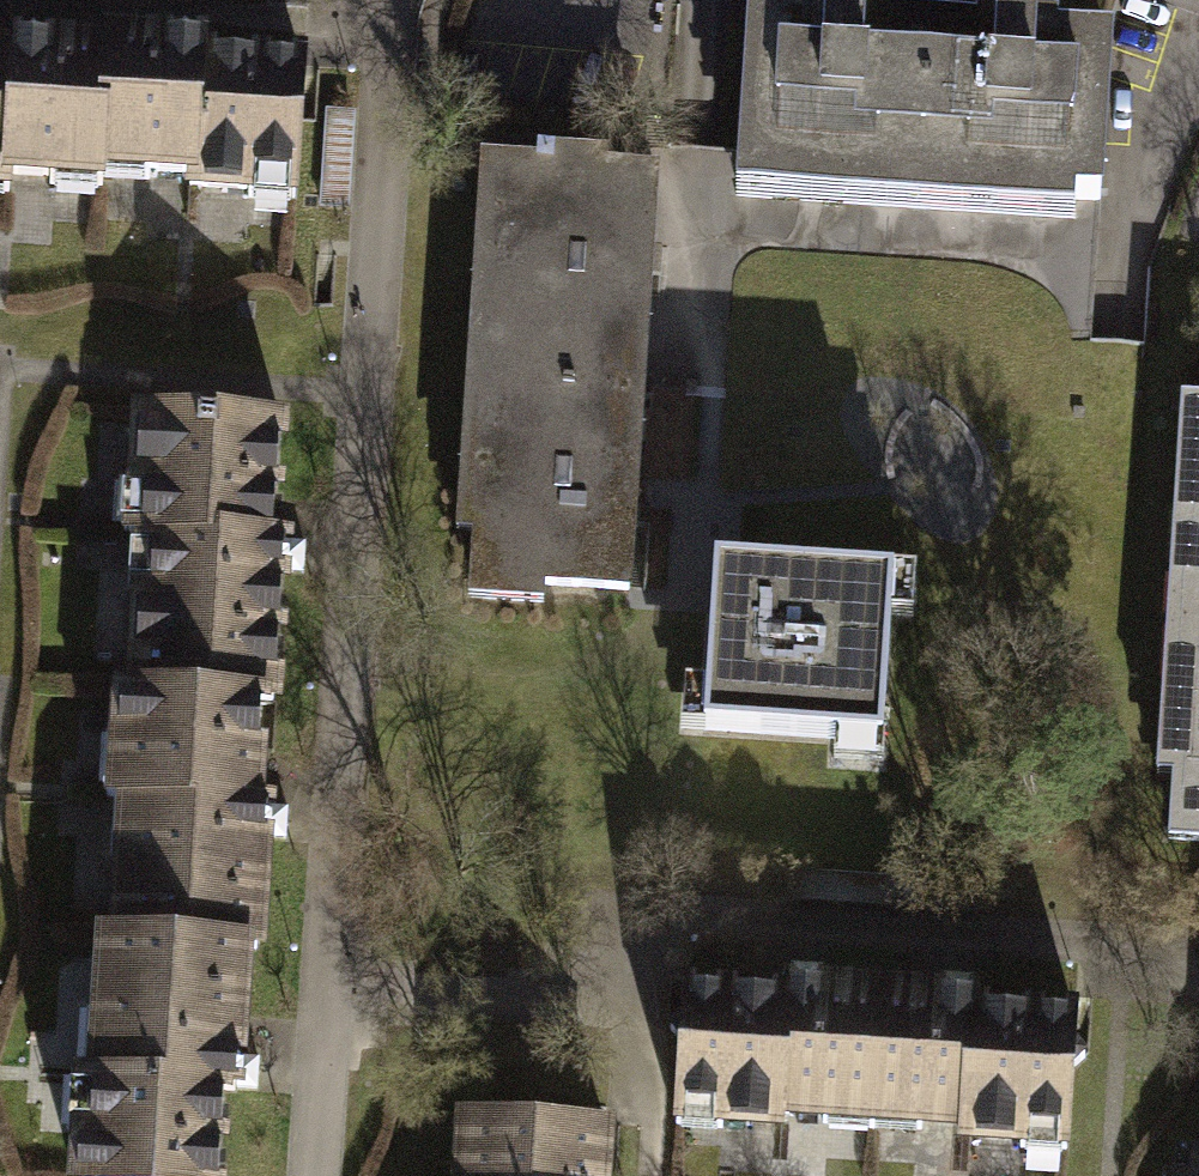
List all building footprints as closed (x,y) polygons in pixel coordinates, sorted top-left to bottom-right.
[(749,30),(742,199),(927,207),(934,38),(887,36),(888,21),(814,18),(814,33),(749,30)] [(934,38),(927,207),(1111,215),(1118,46),(1071,44),(1071,31),(980,28),(979,40),(934,38)] [(109,53),(103,167),(192,172),(191,186),(294,191),(301,69),(204,64),(205,48),(109,43),(109,53)] [(8,186),(8,173),(102,178),(103,167),(109,53),(14,48),(13,61),(0,60),(0,186),(8,186)] [(550,173),(491,169),(477,363),(664,377),(679,182),(627,178),(628,164),(551,158),(550,173)] [(664,377),(477,363),(463,541),(485,543),(480,612),(565,618),(567,598),(647,604),(664,377)] [(1180,380),(1165,586),(1198,589),(1198,381),(1180,380)] [(283,458),(122,456),(120,570),(134,570),(133,700),(281,701),(296,702),(297,572),(281,572),(283,458)] [(918,548),(712,535),(705,661),(683,659),(680,704),(839,713),(838,736),(884,738),(892,596),(915,598),(918,548)] [(1165,586),(1155,754),(1173,755),(1169,822),(1198,824),(1198,589),(1165,586)] [(133,700),(117,700),(116,814),(131,814),(130,943),(279,945),(293,945),(294,816),(280,816),(281,701),(133,700)] [(116,943),(114,1069),(98,1069),(97,1175),(263,1175),(265,1068),(278,1068),(279,945),(130,943),(116,943)] [(789,1132),(885,1139),(895,1001),(800,995),(799,1007),(688,999),(678,1138),(788,1146),(789,1132)] [(980,1160),(1069,1166),(1079,1028),(989,1022),(990,1008),(895,1001),(885,1139),(981,1146),(980,1160)] [(462,1121),(460,1175),(627,1175),(629,1127),(462,1121)]
